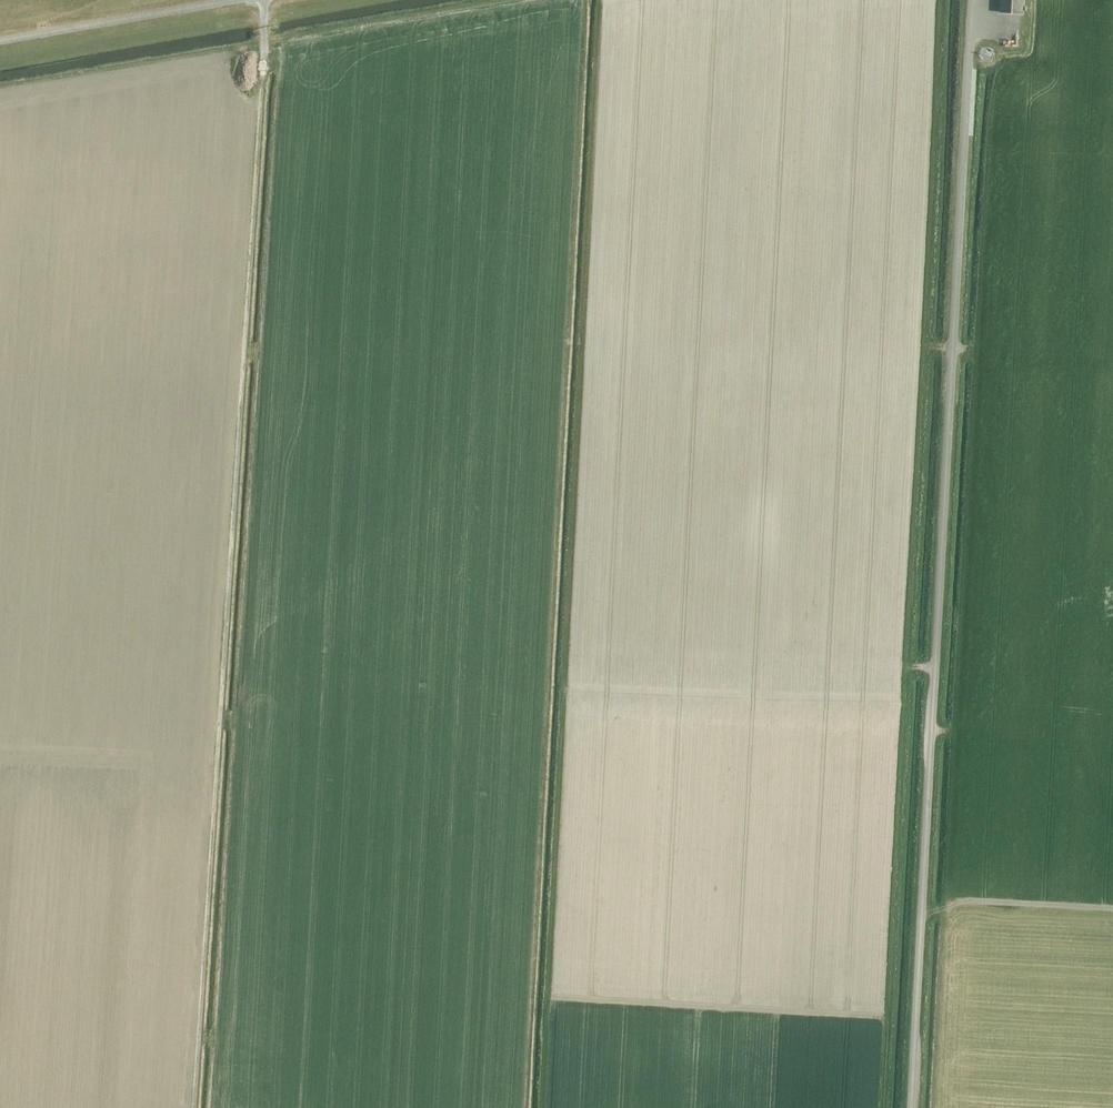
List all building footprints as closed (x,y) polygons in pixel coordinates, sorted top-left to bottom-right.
[(999,11),(1022,13),(1023,0),(1000,0),(999,11)]
